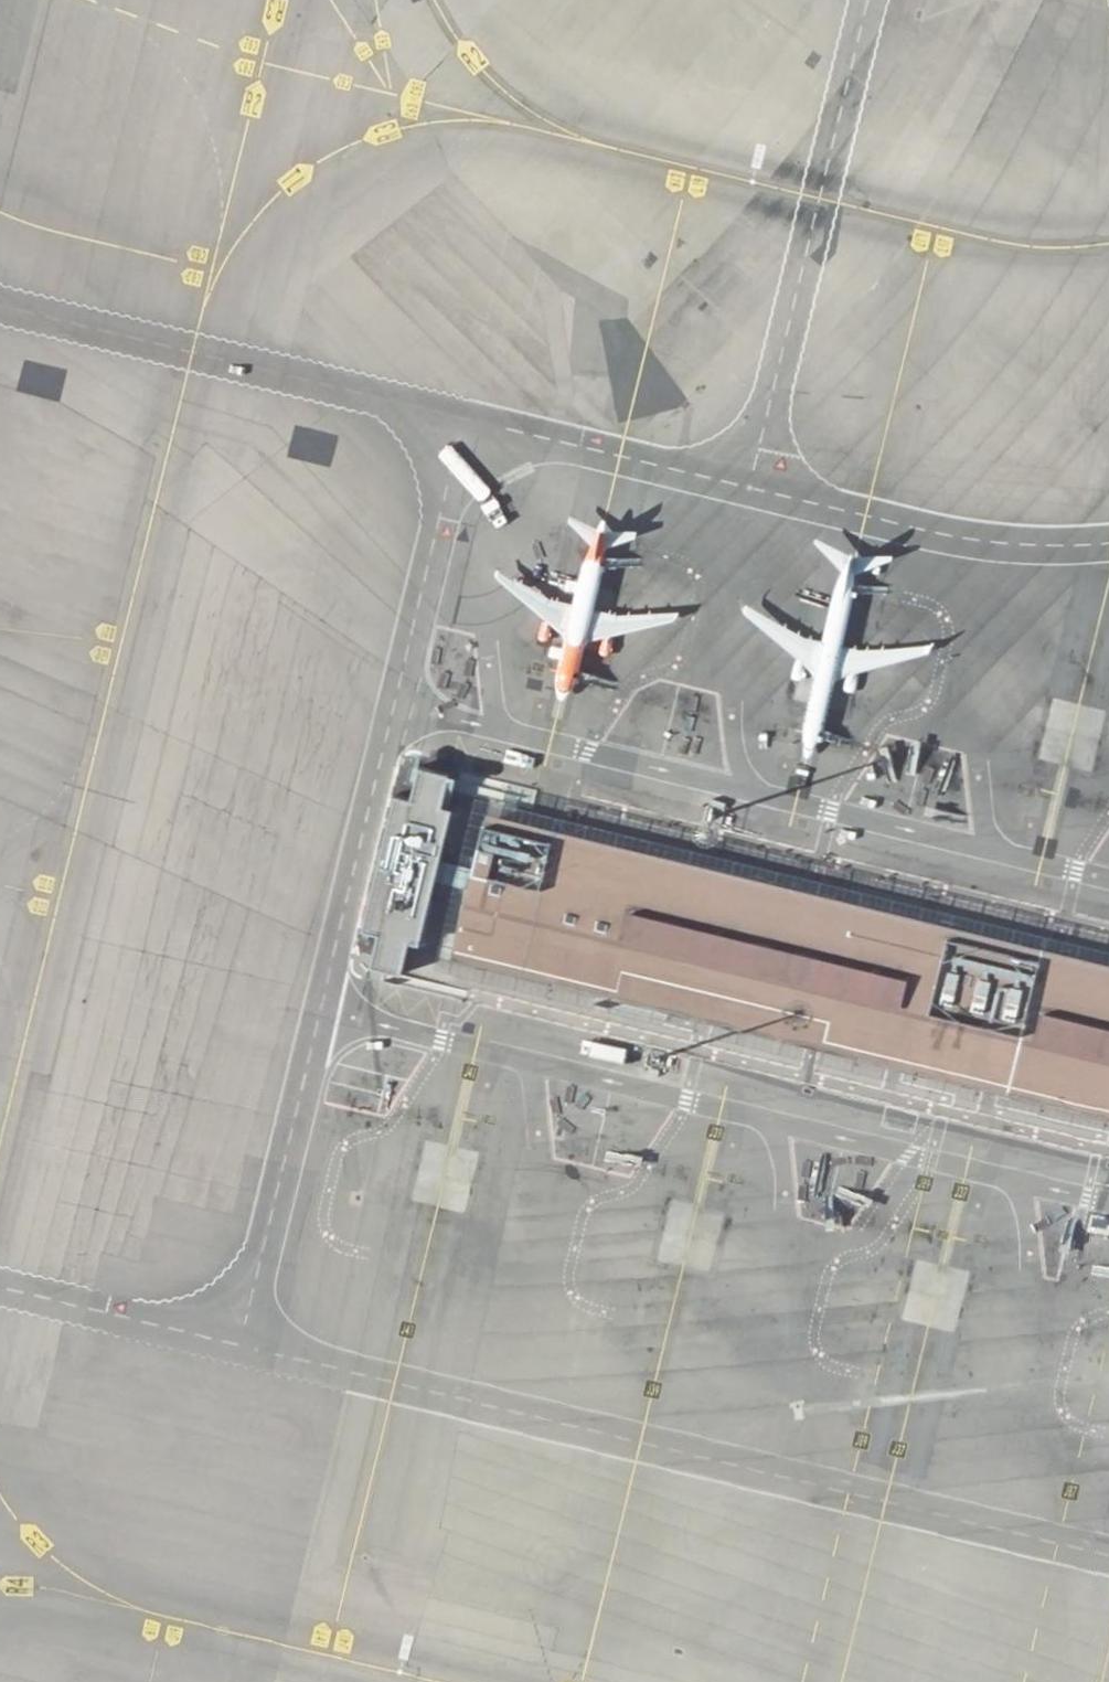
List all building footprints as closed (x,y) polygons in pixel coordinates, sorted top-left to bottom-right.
[(490,811),(468,896),(454,959),(813,1045),(1108,1116),(1108,962),(849,899),(490,811)]
